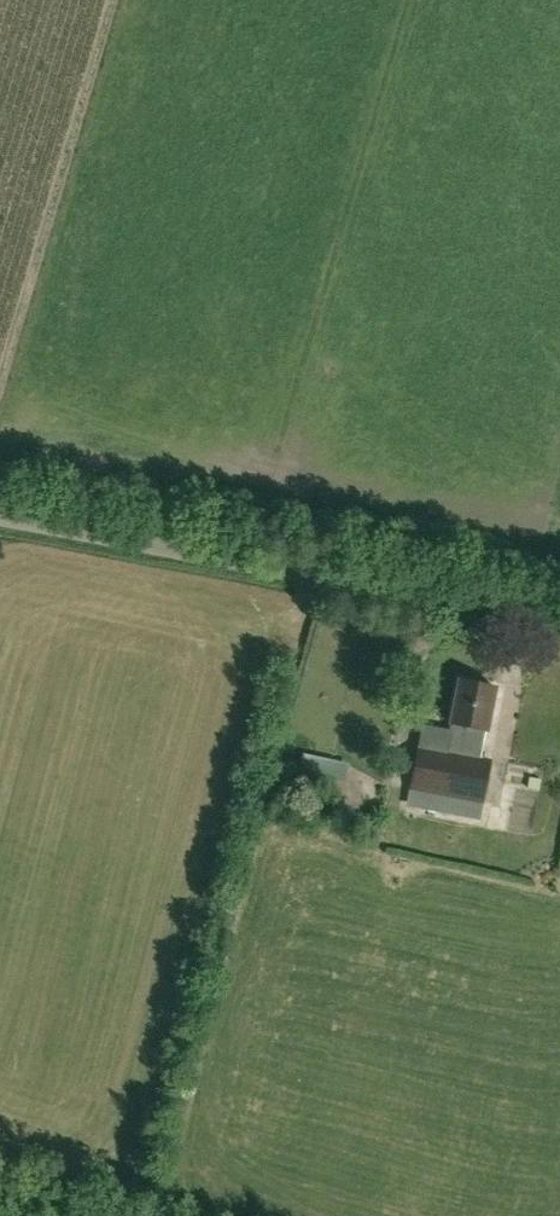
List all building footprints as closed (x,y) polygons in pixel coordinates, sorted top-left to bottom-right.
[(486,730),(495,686),(460,679),(451,723),(452,723),(446,752),(419,747),(411,787),(482,801),(490,760),(480,758),(485,730),(486,730)] [(345,782),(349,764),(303,754),(299,772),(345,782)]
